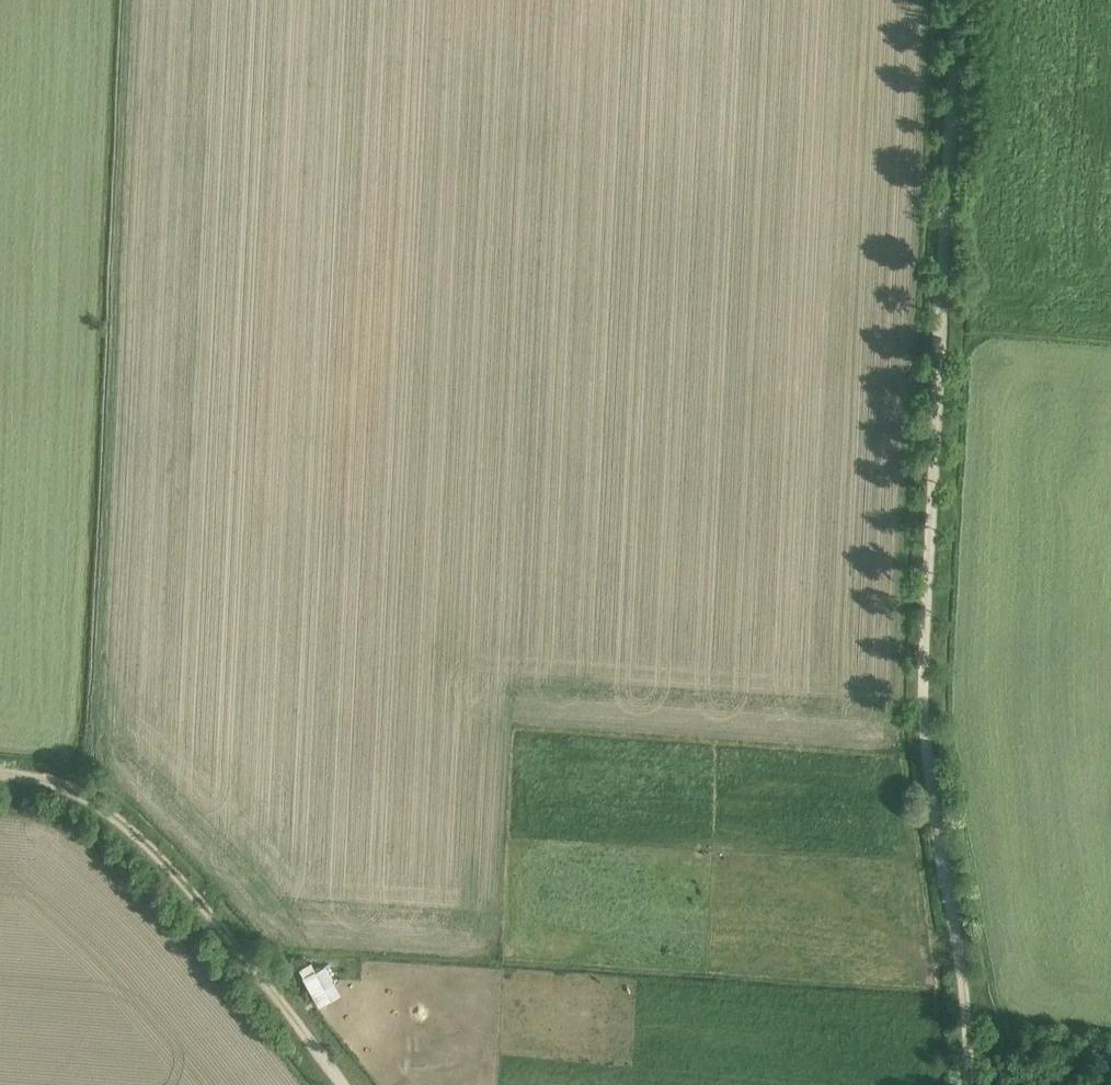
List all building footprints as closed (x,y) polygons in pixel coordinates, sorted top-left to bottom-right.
[(302,971),(321,1006),(344,993),(325,958),(302,971)]
